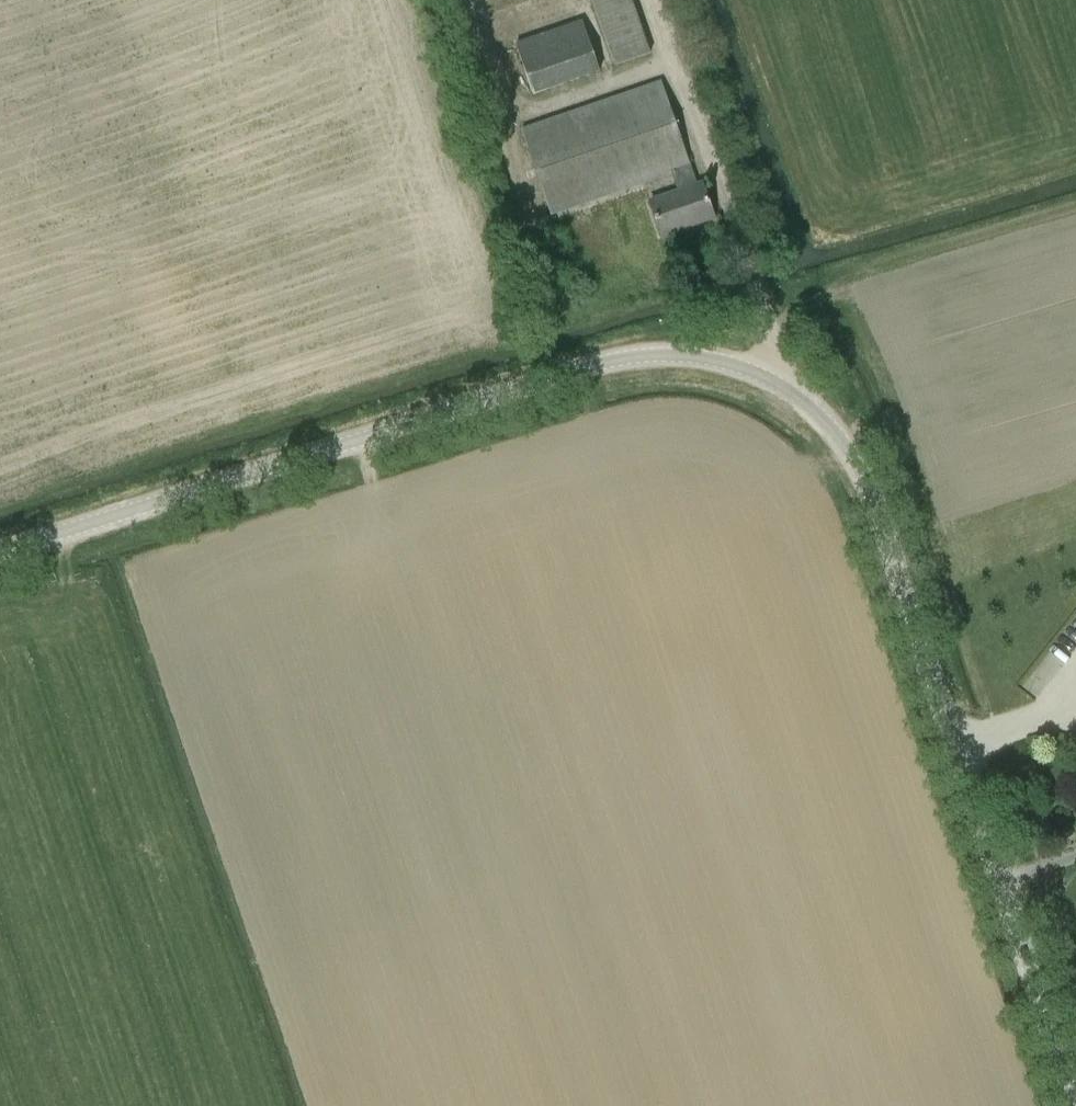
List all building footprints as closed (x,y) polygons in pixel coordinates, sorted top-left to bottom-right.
[(615,64),(651,53),(636,0),(596,0),(615,64)] [(517,40),(533,93),(602,72),(586,19),(517,40)] [(662,82),(523,130),(553,215),(674,173),(681,191),(651,202),(663,236),(715,218),(703,184),(698,186),(662,82)]
